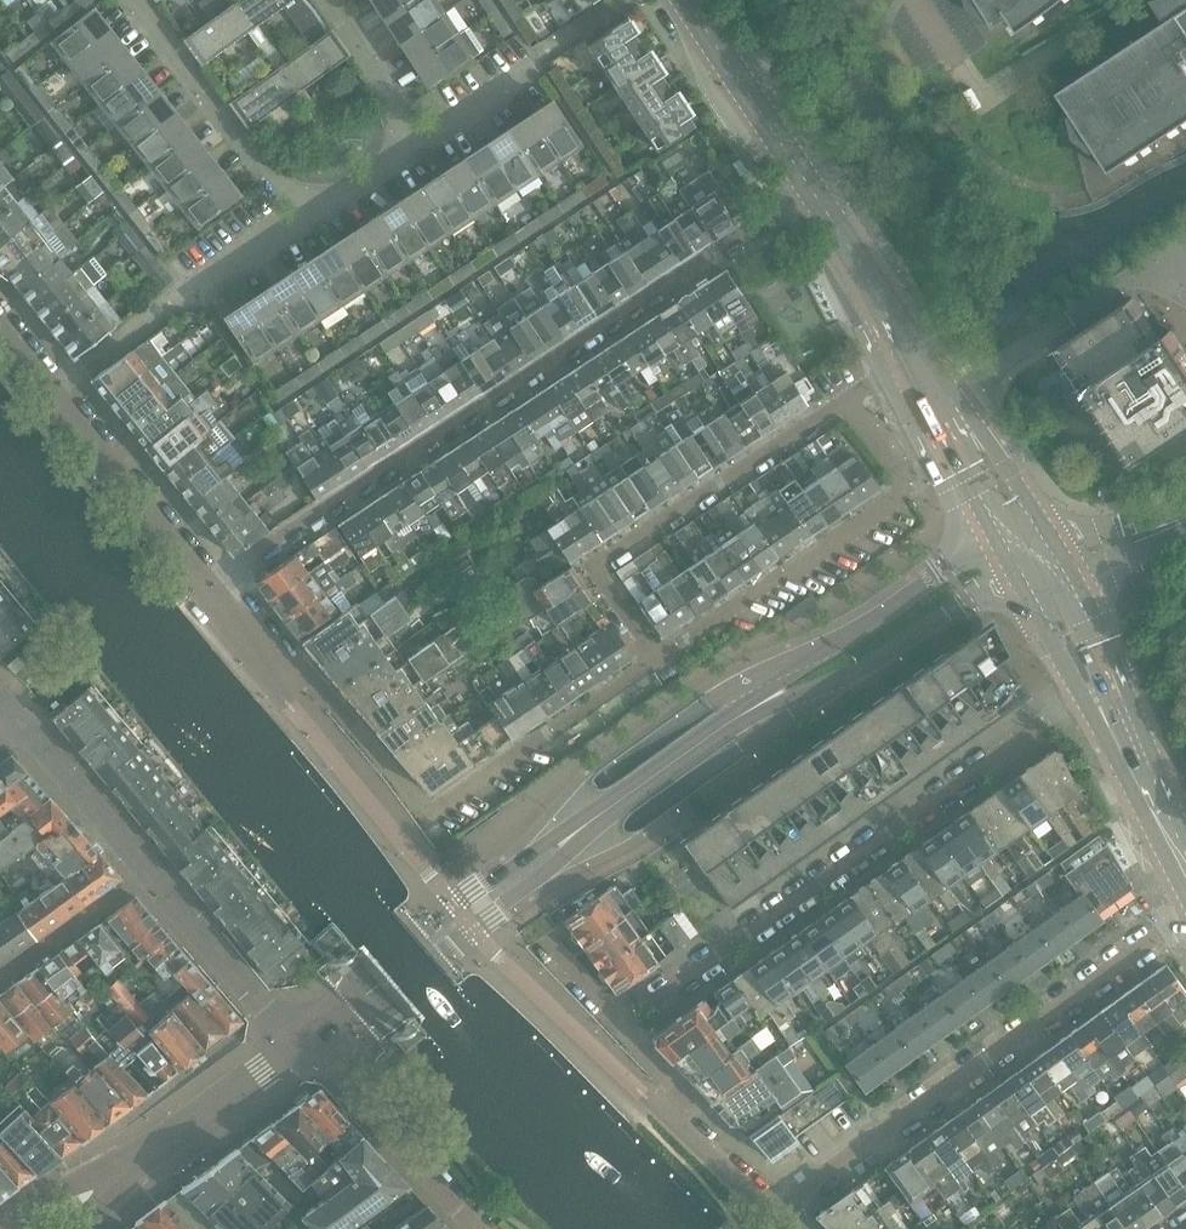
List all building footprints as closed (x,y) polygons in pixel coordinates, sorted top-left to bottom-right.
[(75,13),(92,0),(75,0),(69,5),(75,13)] [(235,3),(253,28),(257,24),(282,6),(310,45),(327,33),(325,28),(323,24),(320,20),(317,15),(313,10),(307,2),(305,0),(239,0),(235,3)] [(388,18),(415,0),(376,0),(388,18)] [(401,40),(402,40),(444,12),(436,0),(415,0),(388,18),(402,39),(401,40)] [(488,14),(497,9),(491,0),(479,0),(488,14)] [(500,1),(514,21),(522,16),(512,0),(501,0),(500,1)] [(569,16),(593,0),(558,0),(569,16)] [(990,3),(983,7),(989,17),(989,18),(996,28),(997,28),(991,18),(1004,10),(1019,32),(1035,21),(1048,12),(1062,1),(1063,0),(988,0),(990,3)] [(1156,1),(1156,3),(1157,3),(1169,20),(1058,93),(1074,116),(1079,113),(1100,145),(1095,149),(1110,172),(1185,122),(1185,0),(1162,0),(1156,1)] [(257,24),(253,28),(235,3),(188,37),(206,61),(248,31),(262,50),(271,44),(257,24)] [(69,5),(48,21),(55,29),(75,13),(69,5)] [(497,9),(488,14),(503,37),(512,32),(497,9)] [(90,11),(51,41),(68,63),(107,32),(90,11)] [(444,12),(402,40),(402,41),(403,40),(417,61),(458,34),(444,12)] [(522,16),(514,21),(528,43),(537,37),(522,16)] [(628,19),(588,45),(602,67),(639,42),(633,33),(637,31),(628,19)] [(48,21),(28,37),(34,45),(55,29),(48,21)] [(431,83),(430,84),(431,85),(484,50),(468,28),(458,34),(417,61),(431,83)] [(310,45),(281,67),(299,91),(303,88),(347,56),(330,31),(327,33),(310,45)] [(107,32),(68,63),(84,84),(123,53),(107,32)] [(28,37),(7,54),(13,62),(34,45),(28,37)] [(639,42),(602,67),(616,87),(656,61),(649,49),(645,52),(639,42)] [(285,63),(271,44),(262,50),(276,70),(285,63)] [(123,53),(84,84),(100,104),(139,74),(123,53)] [(661,74),(664,72),(656,61),(616,87),(629,108),(667,83),(661,74)] [(23,64),(15,70),(32,91),(40,85),(23,64)] [(281,67),(234,100),(252,125),(294,94),(308,114),(317,107),(303,88),(299,91),(281,67)] [(556,67),(548,72),(562,94),(570,88),(556,67)] [(4,93),(17,83),(8,71),(0,77),(0,88),(4,93)] [(139,74),(100,104),(117,125),(155,94),(139,74)] [(667,83),(629,108),(643,129),(684,102),(676,91),(673,93),(667,83)] [(40,85),(32,91),(48,112),(56,106),(40,85)] [(570,88),(562,94),(576,114),(584,109),(570,88)] [(26,94),(12,104),(30,127),(34,124),(42,118),(44,117),(26,94)] [(155,94),(117,125),(133,145),(172,115),(155,94)] [(688,116),(691,114),(684,102),(643,129),(657,150),(695,126),(688,116)] [(532,119),(560,160),(583,145),(555,104),(532,119)] [(56,106),(48,112),(64,133),(72,126),(56,106)] [(317,107),(308,114),(323,134),(332,127),(317,107)] [(584,109),(576,114),(589,135),(598,129),(584,109)] [(172,115),(133,145),(149,166),(188,135),(172,115)] [(42,118),(34,124),(44,137),(52,131),(42,118)] [(532,119),(511,133),(538,174),(560,160),(532,119)] [(72,126),(64,133),(80,153),(88,147),(72,126)] [(598,129),(589,135),(603,156),(611,150),(598,129)] [(511,133),(489,148),(516,189),(538,174),(511,133)] [(188,135),(149,166),(165,187),(204,156),(188,135)] [(62,140),(51,148),(65,166),(75,158),(62,140)] [(88,147),(80,153),(96,174),(104,167),(88,147)] [(675,147),(658,158),(666,170),(683,159),(675,147)] [(516,189),(489,148),(467,162),(494,203),(516,189)] [(611,150),(603,156),(617,177),(626,172),(611,150)] [(204,156),(165,187),(181,207),(220,177),(204,156)] [(65,166),(71,174),(82,165),(75,158),(65,166)] [(467,162),(445,176),(472,218),(494,203),(467,162)] [(10,180),(12,179),(0,163),(0,188),(10,180)] [(104,167),(96,174),(113,194),(121,188),(104,167)] [(641,170),(633,175),(639,184),(647,178),(641,170)] [(89,175),(75,186),(88,203),(94,199),(101,194),(101,193),(103,192),(89,175)] [(580,190),(585,198),(608,183),(602,175),(580,190)] [(472,218),(445,176),(423,191),(451,232),(472,218)] [(680,194),(711,240),(734,225),(713,193),(700,201),(691,188),(690,189),(682,176),(673,182),(680,194)] [(220,177),(181,207),(198,229),(238,197),(237,196),(236,197),(220,177)] [(0,188),(0,217),(24,198),(10,180),(0,188)] [(746,208),(730,184),(729,182),(719,189),(736,215),(746,208)] [(615,187),(609,191),(615,201),(622,197),(615,187)] [(121,188),(113,194),(129,215),(137,209),(121,188)] [(580,190),(558,204),(563,213),(585,198),(580,190)] [(423,191),(401,205),(429,247),(451,232),(423,191)] [(101,194),(94,199),(101,208),(108,203),(101,193),(101,194)] [(658,215),(650,220),(678,262),(694,251),(660,200),(656,194),(648,200),(658,215)] [(670,194),(660,200),(694,251),(711,240),(680,194),(673,199),(670,194)] [(0,217),(0,246),(38,215),(24,198),(0,217)] [(558,204),(536,219),(542,227),(563,213),(558,204)] [(401,205),(380,220),(407,261),(429,247),(401,205)] [(137,209),(129,215),(145,235),(153,229),(137,209)] [(576,213),(568,218),(575,229),(584,223),(576,213)] [(630,224),(629,224),(661,273),(678,262),(650,220),(642,226),(634,214),(627,218),(630,224)] [(0,246),(0,263),(5,270),(52,233),(38,215),(0,246)] [(616,221),(626,237),(618,242),(645,284),(661,273),(629,224),(630,224),(627,218),(624,215),(616,221)] [(536,219),(514,233),(520,242),(542,227),(536,219)] [(380,220),(358,234),(385,276),(407,261),(380,220)] [(121,235),(131,228),(125,221),(113,230),(119,237),(121,235)] [(52,233),(5,270),(19,287),(65,250),(66,251),(78,241),(64,223),(52,233)] [(131,228),(121,235),(135,253),(144,245),(131,228)] [(553,228),(543,235),(549,245),(560,238),(553,228)] [(153,229),(145,235),(162,257),(170,251),(153,229)] [(599,232),(591,237),(628,295),(645,284),(618,242),(609,248),(599,232)] [(514,233),(492,248),(498,256),(520,242),(514,233)] [(358,234),(336,249),(363,290),(385,276),(358,234)] [(543,235),(533,242),(539,252),(549,245),(543,235)] [(600,268),(591,273),(612,305),(628,295),(591,237),(583,242),(600,268)] [(142,248),(136,253),(148,269),(155,263),(142,248)] [(492,248),(470,262),(476,271),(498,256),(492,248)] [(363,290),(336,249),(314,263),(341,304),(363,290)] [(65,250),(19,287),(33,305),(79,268),(66,251),(65,250)] [(46,322),(93,286),(107,275),(93,257),(79,268),(33,305),(46,322)] [(510,257),(494,267),(499,276),(516,265),(510,257)] [(550,264),(560,280),(552,285),(579,327),(595,316),(565,271),(561,264),(558,259),(550,264)] [(561,264),(565,271),(595,316),(612,305),(591,273),(585,264),(576,269),(569,259),(561,264)] [(470,262),(448,277),(454,285),(476,271),(470,262)] [(148,269),(146,271),(160,290),(170,282),(155,263),(148,269)] [(314,263),(292,278),(319,319),(326,329),(348,314),(341,304),(314,263)] [(488,271),(477,278),(482,286),(493,279),(488,271)] [(754,339),(754,335),(749,328),(750,327),(746,322),(756,316),(748,304),(725,271),(708,283),(737,327),(747,342),(752,349),(758,345),(754,339)] [(526,280),(525,281),(562,338),(579,327),(552,285),(543,291),(533,275),(525,280),(526,280)] [(448,277),(427,291),(432,300),(454,285),(448,277)] [(319,319),(292,278),(270,292),(298,333),(319,319)] [(528,301),(518,307),(546,349),(562,338),(525,281),(526,280),(525,280),(517,285),(528,301)] [(471,282),(461,289),(468,300),(473,296),(475,287),(471,282)] [(723,342),(732,336),(729,332),(737,327),(708,283),(692,293),(723,342)] [(93,286),(46,322),(60,340),(107,303),(93,286)] [(427,291),(405,306),(410,314),(432,300),(427,291)] [(270,292),(248,307),(276,348),(298,333),(270,292)] [(699,340),(700,339),(704,336),(712,349),(723,342),(692,293),(676,304),(699,340)] [(1065,347),(1078,366),(1091,386),(1101,401),(1119,427),(1136,453),(1143,463),(1185,435),(1185,349),(1175,332),(1164,339),(1159,331),(1137,299),(1079,338),(1065,347)] [(107,303),(60,340),(74,358),(121,321),(107,303)] [(505,303),(496,309),(499,313),(530,359),(546,349),(518,307),(510,312),(505,303)] [(676,304),(660,314),(689,360),(690,360),(698,371),(706,365),(696,350),(703,345),(700,339),(699,340),(676,304)] [(405,306),(383,320),(389,328),(410,314),(405,306)] [(248,307),(226,322),(253,363),(276,348),(248,307)] [(434,307),(428,311),(433,320),(440,315),(434,307)] [(428,311),(411,322),(417,331),(433,320),(428,311)] [(207,313),(198,319),(202,326),(212,320),(207,313)] [(499,313),(483,324),(491,337),(513,370),(530,359),(499,313)] [(643,325),(663,355),(672,350),(682,365),(689,360),(660,314),(643,325)] [(491,337),(484,341),(469,318),(459,324),(497,381),(513,370),(491,337)] [(383,320),(361,334),(367,343),(389,328),(383,320)] [(411,322),(395,333),(401,342),(417,331),(411,322)] [(469,354),(460,360),(480,392),(497,381),(459,324),(452,329),(469,354)] [(671,368),(663,355),(643,325),(627,335),(655,378),(671,368)] [(161,332),(92,380),(107,398),(167,353),(161,347),(168,341),(161,332)] [(395,333),(379,343),(385,352),(401,342),(395,333)] [(361,334),(339,349),(345,357),(367,343),(361,334)] [(627,335),(611,346),(632,376),(640,371),(649,385),(656,380),(655,378),(627,335)] [(752,349),(747,342),(730,353),(736,361),(742,357),(749,352),(752,350),(752,349)] [(167,363),(185,349),(180,343),(175,347),(167,353),(107,398),(121,416),(168,380),(171,378),(164,369),(168,365),(167,363)] [(636,400),(624,381),(632,376),(611,346),(595,356),(628,405),(636,400)] [(752,350),(749,352),(760,368),(769,382),(791,415),(807,404),(786,372),(778,376),(759,346),(752,350)] [(441,356),(435,347),(429,350),(464,403),(480,392),(460,360),(452,348),(441,356)] [(416,366),(420,372),(447,414),(464,403),(429,350),(428,348),(418,354),(423,362),(416,366)] [(339,349),(317,363),(323,372),(345,357),(339,349)] [(234,356),(219,366),(228,377),(241,367),(234,356)] [(600,397),(608,392),(620,411),(628,405),(595,356),(579,367),(600,397)] [(358,357),(347,365),(353,375),(365,367),(358,357)] [(736,361),(734,362),(775,425),(791,415),(769,382),(760,368),(753,373),(742,357),(736,361)] [(744,398),(738,402),(760,435),(775,425),(734,362),(724,368),(744,398)] [(317,363),(295,378),(301,386),(323,372),(317,363)] [(384,370),(389,377),(388,377),(395,388),(387,393),(393,402),(414,435),(431,424),(400,374),(399,375),(392,365),(384,370)] [(347,366),(339,372),(346,382),(354,377),(347,366)] [(579,367),(563,377),(592,422),(609,411),(600,397),(579,367)] [(447,414),(420,372),(412,378),(407,370),(400,374),(431,424),(447,414)] [(699,373),(682,383),(688,392),(702,383),(705,382),(703,380),(699,373)] [(563,377),(547,388),(576,431),(577,432),(592,422),(563,377)] [(705,382),(702,383),(715,403),(744,446),(760,435),(738,402),(731,407),(712,377),(705,382)] [(295,378),(273,393),(278,401),(301,386),(295,378)] [(327,378),(314,386),(321,396),(333,388),(327,378)] [(168,380),(121,416),(135,433),(181,397),(189,391),(182,382),(174,389),(168,380)] [(682,383),(665,394),(671,403),(688,392),(682,383)] [(313,387),(305,392),(310,401),(319,395),(313,387)] [(531,398),(562,445),(569,455),(577,449),(568,436),(576,431),(547,388),(531,398)] [(188,414),(184,409),(196,399),(189,391),(181,397),(135,433),(146,447),(188,414)] [(188,414),(146,447),(162,468),(219,422),(209,409),(216,403),(206,391),(196,399),(184,409),(188,414)] [(665,394),(649,404),(655,413),(662,409),(670,404),(671,403),(665,394)] [(359,403),(360,405),(351,410),(354,414),(382,456),(398,446),(377,413),(367,398),(359,403)] [(531,398),(515,409),(535,439),(536,439),(544,434),(555,450),(562,445),(531,398)] [(294,401),(281,409),(287,419),(300,410),(294,401)] [(393,402),(377,413),(398,446),(414,435),(393,402)] [(699,413),(707,425),(728,456),(744,446),(715,403),(699,413)] [(649,404),(633,414),(639,423),(641,421),(655,413),(649,404)] [(662,409),(682,440),(674,445),(695,478),(712,467),(683,424),(670,404),(662,409)] [(515,409),(499,419),(529,464),(545,454),(536,439),(535,439),(515,409)] [(261,417),(279,443),(287,437),(284,432),(283,432),(269,412),(261,417)] [(699,413),(683,424),(712,467),(728,456),(707,425),(699,413)] [(344,417),(336,422),(365,467),(382,456),(354,414),(345,419),(344,417)] [(499,419),(483,430),(510,470),(518,464),(522,469),(529,464),(499,419)] [(639,423),(637,424),(680,488),(695,478),(674,445),(664,431),(657,435),(653,429),(648,432),(641,421),(639,423)] [(225,446),(217,436),(225,430),(219,422),(162,468),(176,485),(225,446)] [(331,432),(323,437),(349,478),(365,467),(336,422),(328,427),(331,432)] [(636,455),(664,498),(680,488),(637,424),(630,429),(643,450),(636,455)] [(308,430),(299,436),(298,437),(302,442),(333,489),(349,478),(323,437),(316,441),(308,430)] [(506,481),(504,478),(512,473),(510,470),(483,430),(467,441),(498,486),(501,491),(507,488),(504,483),(506,481)] [(621,433),(605,444),(648,509),(664,498),(636,455),(621,433)] [(816,440),(858,501),(879,487),(852,456),(843,461),(824,434),(816,440)] [(807,446),(826,473),(818,479),(842,512),(858,501),(816,440),(807,446)] [(467,441),(451,451),(472,482),(480,477),(490,492),(498,486),(467,441)] [(302,442),(285,453),(286,454),(298,473),(299,473),(316,499),(333,489),(302,442)] [(605,444),(596,450),(611,471),(605,475),(604,476),(633,519),(648,509),(605,444)] [(176,485),(190,502),(244,459),(238,450),(232,455),(225,446),(176,485)] [(244,459),(190,502),(205,520),(239,493),(253,482),(245,472),(267,454),(261,446),(244,459)] [(451,451),(435,462),(466,507),(468,509),(475,504),(464,487),(472,482),(451,451)] [(574,465),(567,454),(552,465),(559,475),(574,465)] [(591,454),(582,460),(585,465),(585,469),(579,472),(582,477),(617,530),(633,519),(604,476),(605,475),(591,454)] [(791,456),(782,462),(826,523),(842,512),(818,479),(810,484),(791,456)] [(439,502),(451,520),(468,509),(466,507),(435,462),(419,472),(439,502)] [(793,496),(785,501),(809,535),(826,523),(782,462),(774,467),(781,477),(793,496)] [(281,488),(280,487),(298,473),(292,465),(246,502),(239,493),(205,520),(219,537),(281,488)] [(774,467),(766,473),(773,482),(781,477),(774,467)] [(431,507),(439,502),(419,472),(403,483),(433,528),(441,523),(431,507)] [(580,492),(572,497),(601,540),(617,530),(582,477),(574,483),(580,492)] [(755,480),(749,483),(792,546),(809,535),(785,501),(784,502),(775,490),(769,494),(766,489),(763,491),(755,480)] [(521,488),(526,495),(534,490),(529,482),(521,488)] [(426,534),(433,528),(403,483),(387,493),(416,537),(424,532),(426,534)] [(741,489),(753,507),(745,512),(776,557),(792,546),(749,483),(741,489)] [(566,501),(556,486),(546,492),(585,551),(601,540),(572,497),(566,501)] [(279,524),(268,511),(287,496),(281,488),(219,537),(233,555),(279,524)] [(521,488),(506,498),(511,506),(526,495),(521,488)] [(546,492),(538,498),(555,524),(539,535),(559,565),(568,560),(568,561),(585,551),(546,492)] [(387,493),(371,504),(415,568),(430,559),(424,549),(411,558),(405,548),(406,548),(404,545),(416,537),(387,493)] [(504,497),(489,508),(495,517),(511,506),(506,498),(506,499),(504,497)] [(776,557),(745,512),(737,518),(725,499),(716,505),(760,568),(776,557)] [(403,563),(392,570),(398,579),(415,568),(371,504),(355,514),(375,545),(384,539),(392,552),(391,553),(397,562),(401,559),(403,563)] [(721,531),(713,536),(743,579),(760,568),(716,505),(707,511),(721,531)] [(339,525),(365,565),(370,572),(386,561),(375,545),(355,514),(339,525)] [(473,517),(456,528),(463,537),(479,527),(473,517)] [(692,521),(683,527),(727,591),(743,579),(713,536),(713,537),(711,533),(704,538),(692,521)] [(695,563),(687,568),(710,602),(727,591),(683,527),(674,533),(695,563)] [(309,573),(303,564),(319,553),(312,543),(307,546),(295,555),(255,582),(269,601),(309,573)] [(659,543),(650,549),(694,613),(710,602),(687,568),(679,573),(659,543)] [(650,549),(633,560),(678,624),(694,613),(650,549)] [(633,560),(616,571),(661,636),(678,624),(633,560)] [(309,573),(269,601),(283,619),(335,583),(335,582),(328,573),(332,570),(326,561),(309,573)] [(513,604),(488,621),(500,639),(528,620),(583,583),(571,566),(558,575),(555,571),(536,583),(535,582),(529,580),(521,581),(513,586),(510,592),(509,599),(513,604)] [(335,582),(335,583),(283,619),(297,637),(337,610),(349,601),(342,591),(353,584),(346,574),(335,582)] [(583,583),(528,620),(533,628),(535,626),(542,635),(556,625),(556,626),(559,624),(568,617),(585,606),(594,600),(583,583)] [(15,609),(0,590),(0,621),(15,609)] [(368,595),(301,642),(320,665),(398,612),(390,600),(378,608),(368,595)] [(807,598),(782,617),(784,621),(787,625),(814,606),(807,598)] [(585,606),(600,628),(591,634),(615,667),(633,655),(598,605),(594,600),(585,606)] [(0,621),(0,656),(32,629),(15,609),(0,621)] [(398,612),(320,665),(339,687),(395,648),(386,635),(405,622),(398,612)] [(568,617),(559,624),(597,679),(615,667),(591,634),(583,639),(568,617)] [(944,654),(966,684),(1003,657),(1009,653),(991,621),(944,654)] [(557,639),(565,651),(557,657),(580,691),(597,679),(559,624),(556,626),(556,625),(542,635),(549,645),(557,639)] [(395,648),(339,687),(358,710),(454,644),(459,641),(462,639),(454,627),(404,661),(395,648)] [(462,639),(459,641),(468,654),(483,643),(474,630),(462,639)] [(534,640),(524,647),(540,669),(563,703),(580,691),(557,657),(549,662),(534,640)] [(432,693),(424,680),(461,655),(454,644),(358,710),(377,732),(378,731),(433,693),(432,693)] [(516,652),(507,658),(546,715),(563,703),(540,669),(532,675),(516,652)] [(944,654),(924,669),(972,736),(992,722),(966,684),(944,654)] [(1003,657),(966,684),(992,722),(1030,695),(1003,657)] [(514,687),(505,693),(528,726),(546,715),(507,658),(498,664),(514,687)] [(924,669),(904,683),(952,750),(972,736),(924,669)] [(904,683),(884,697),(932,765),(952,750),(904,683)] [(446,716),(438,704),(447,697),(440,687),(432,693),(433,693),(378,731),(395,752),(447,716),(446,716)] [(479,692),(490,708),(490,709),(495,716),(511,738),(528,726),(505,693),(496,699),(487,687),(479,692)] [(52,718),(69,738),(105,708),(87,688),(52,718)] [(884,697),(864,712),(912,779),(932,765),(884,697)] [(105,708),(69,738),(86,759),(122,729),(105,708)] [(395,752),(412,773),(413,773),(414,772),(465,737),(495,716),(490,709),(469,723),(467,721),(458,727),(449,714),(446,716),(447,716),(395,752)] [(864,712),(844,726),(892,793),(912,779),(864,712)] [(414,772),(413,773),(430,793),(431,793),(481,759),(511,738),(495,716),(465,737),(414,772)] [(844,726),(824,741),(872,808),(892,793),(844,726)] [(122,729),(86,759),(104,779),(139,749),(122,729)] [(824,741),(803,755),(852,822),(872,808),(824,741)] [(104,779),(120,799),(155,769),(139,749),(104,779)] [(1061,806),(1082,838),(1091,832),(1081,815),(1070,800),(1079,793),(1060,754),(1053,752),(1035,765),(1063,804),(1061,806)] [(0,793),(0,820),(10,833),(27,821),(30,814),(50,799),(11,755),(0,764),(0,778),(8,788),(0,793)] [(803,755),(783,769),(831,837),(852,822),(803,755)] [(1035,765),(1019,777),(1047,816),(1046,817),(1063,840),(1069,848),(1077,842),(1054,811),(1061,806),(1063,804),(1035,765)] [(155,769),(120,799),(136,819),(172,789),(155,769)] [(783,769),(763,784),(811,851),(831,837),(783,769)] [(1019,777),(1002,789),(1030,828),(1046,817),(1047,816),(1019,777)] [(763,784),(743,798),(791,865),(811,851),(763,784)] [(172,789),(136,819),(153,838),(188,808),(172,789)] [(1021,834),(1030,828),(1002,789),(985,801),(1034,870),(1035,870),(1036,871),(1044,866),(1021,834)] [(743,798),(723,812),(771,880),(791,865),(743,798)] [(32,848),(34,851),(35,851),(73,824),(64,814),(50,799),(30,814),(27,821),(10,833),(0,840),(0,869),(32,848)] [(985,801),(968,813),(996,852),(1004,846),(1026,876),(1034,870),(985,801)] [(188,808),(153,838),(169,858),(205,828),(188,808)] [(723,812),(703,827),(751,894),(771,880),(723,812)] [(1010,890),(987,858),(996,852),(968,813),(951,825),(987,875),(997,889),(1003,896),(1010,890)] [(10,833),(0,820),(0,840),(10,833)] [(34,851),(32,856),(43,871),(87,839),(73,824),(35,851),(34,851)] [(951,825),(935,837),(963,876),(971,886),(987,875),(951,825)] [(692,835),(682,841),(730,909),(751,894),(703,827),(692,835)] [(169,858),(186,878),(222,848),(205,828),(169,858)] [(934,836),(918,848),(957,904),(965,898),(954,883),(963,876),(935,837),(934,836)] [(1128,889),(1129,888),(1104,845),(1104,846),(1098,836),(1060,863),(1082,893),(1095,912),(1096,912),(1096,911),(1111,899),(1112,900),(1113,900),(1112,899),(1127,888),(1128,889)] [(87,839),(43,871),(54,886),(99,853),(87,839)] [(1063,840),(1049,851),(1055,859),(1069,848),(1063,840)] [(222,848),(186,878),(203,898),(239,868),(222,848)] [(918,848),(901,860),(929,900),(937,894),(948,910),(957,904),(918,848)] [(48,890),(67,916),(121,878),(101,854),(100,855),(99,853),(54,886),(48,890)] [(921,906),(929,900),(901,860),(884,872),(923,927),(932,922),(921,906)] [(239,868),(203,898),(220,918),(256,889),(239,868)] [(884,872),(867,884),(867,885),(894,922),(902,916),(926,949),(935,943),(923,927),(884,872)] [(1046,873),(1036,880),(1043,889),(1053,882),(1046,873)] [(653,877),(641,885),(650,898),(662,889),(653,877)] [(1036,880),(1024,888),(1031,898),(1043,889),(1036,880)] [(564,921),(572,932),(571,933),(571,937),(575,942),(579,944),(580,943),(582,945),(632,909),(641,903),(630,888),(621,895),(614,885),(564,921)] [(885,928),(894,922),(867,885),(851,897),(900,968),(909,962),(885,928)] [(272,909),(256,889),(220,918),(237,938),(272,909)] [(997,889),(981,900),(986,908),(1003,896),(997,889)] [(32,901),(17,912),(36,939),(67,916),(48,890),(32,901)] [(1082,893),(1058,910),(1078,938),(1102,921),(1095,912),(1082,893)] [(136,897),(99,924),(110,937),(147,911),(136,897)] [(851,897),(834,909),(860,946),(869,940),(893,974),(900,968),(851,897)] [(1000,906),(989,914),(995,923),(1006,916),(1000,906)] [(272,909),(237,938),(254,959),(289,929),(272,909)] [(597,966),(598,968),(648,932),(632,909),(582,945),(589,955),(588,956),(588,961),(591,965),(595,967),(597,966)] [(865,953),(860,946),(834,909),(817,921),(852,970),(854,973),(862,967),(857,959),(865,953)] [(1058,910),(1035,928),(1054,955),(1078,938),(1058,910)] [(0,923),(0,935),(14,954),(36,939),(17,912),(17,911),(0,923)] [(147,911),(110,937),(122,952),(129,947),(158,924),(147,911)] [(962,911),(946,923),(953,932),(969,921),(962,911)] [(989,914),(977,922),(984,931),(995,923),(989,914)] [(673,915),(663,922),(672,935),(661,942),(668,952),(679,945),(680,946),(690,939),(673,915)] [(817,921),(800,933),(826,970),(834,982),(852,970),(817,921)] [(332,922),(311,940),(323,955),(344,937),(332,922)] [(99,924),(79,939),(97,963),(105,973),(126,957),(122,952),(110,937),(99,924)] [(158,924),(129,947),(140,961),(145,957),(169,937),(158,924)] [(1035,928),(1011,945),(1031,972),(1054,955),(1035,928)] [(289,929),(254,959),(271,980),(307,950),(289,929)] [(598,968),(600,970),(599,971),(599,975),(602,981),(606,982),(608,981),(615,992),(666,957),(648,932),(598,968)] [(800,933),(783,945),(821,997),(829,992),(818,976),(826,970),(800,933)] [(14,954),(0,935),(0,964),(14,954)] [(169,937),(145,957),(154,967),(178,948),(169,937)] [(79,939),(58,954),(77,978),(97,963),(79,939)] [(952,940),(941,948),(948,957),(959,949),(952,940)] [(783,945),(766,957),(793,994),(801,988),(825,1022),(834,1016),(825,1004),(821,997),(783,945)] [(1011,945),(987,962),(1007,989),(1031,972),(1011,945)] [(178,948),(154,967),(163,980),(165,978),(170,973),(189,960),(188,960),(178,948)] [(941,948),(930,956),(937,965),(948,957),(941,948)] [(70,1004),(69,1003),(86,990),(77,978),(58,954),(38,968),(53,987),(67,1006),(70,1004)] [(784,1000),(793,994),(766,957),(749,969),(800,1040),(808,1034),(784,1000)] [(189,960),(170,973),(174,977),(176,975),(227,1034),(242,1021),(189,960)] [(987,962),(964,979),(983,1006),(1007,989),(987,962)] [(1148,978),(1180,1023),(1185,1018),(1185,995),(1164,966),(1148,978)] [(38,968),(16,983),(32,1002),(53,987),(38,968)] [(749,969),(732,981),(749,1004),(756,1014),(759,1019),(767,1013),(791,1047),(800,1040),(749,969)] [(170,973),(165,978),(175,988),(162,999),(170,1009),(205,1050),(227,1034),(176,975),(174,977),(170,973)] [(905,973),(894,982),(900,991),(912,983),(905,973)] [(868,975),(860,981),(860,982),(868,992),(868,993),(876,987),(868,975)] [(1148,978),(1132,989),(1164,1034),(1172,1029),(1177,1036),(1185,1030),(1180,1023),(1148,978)] [(162,999),(155,991),(140,1004),(118,979),(106,990),(126,1014),(138,1027),(142,1031),(145,1028),(180,1069),(205,1050),(170,1009),(162,999)] [(964,979),(940,996),(960,1023),(983,1006),(964,979)] [(653,1036),(653,1043),(654,1043),(670,1061),(672,1060),(749,1004),(732,981),(714,993),(719,1000),(712,1012),(704,1001),(653,1036)] [(860,982),(852,988),(859,998),(868,992),(860,982)] [(894,982),(883,989),(890,998),(900,991),(894,982)] [(16,1019),(34,1005),(32,1002),(16,983),(0,995),(0,1002),(16,1019)] [(53,987),(32,1002),(34,1005),(53,1027),(75,1010),(70,1004),(67,1006),(53,987)] [(1132,989),(1116,1000),(1148,1046),(1164,1034),(1132,989)] [(108,1008),(114,1004),(109,996),(103,1000),(108,1008)] [(940,996),(916,1013),(936,1040),(960,1023),(940,996)] [(1116,1000),(1100,1012),(1126,1048),(1133,1057),(1148,1046),(1116,1000)] [(829,1001),(825,1004),(834,1016),(846,1007),(842,1003),(829,1001)] [(8,1057),(31,1038),(34,1042),(35,1041),(30,1034),(16,1019),(0,1002),(0,1046),(8,1057)] [(749,1004),(672,1060),(680,1069),(682,1073),(686,1078),(690,1079),(692,1081),(729,1053),(721,1042),(740,1029),(738,1027),(756,1014),(749,1004)] [(34,1005),(16,1019),(30,1034),(35,1041),(53,1027),(34,1005)] [(860,1006),(846,1015),(853,1025),(867,1015),(860,1006)] [(1127,1070),(1125,1067),(1135,1060),(1133,1057),(1126,1048),(1100,1012),(1084,1023),(1120,1075),(1127,1070)] [(916,1013),(892,1030),(912,1057),(936,1040),(916,1013)] [(104,1030),(97,1038),(148,1093),(163,1082),(130,1044),(114,1025),(113,1026),(101,1014),(95,1020),(104,1030)] [(141,1032),(142,1031),(138,1027),(126,1014),(114,1025),(130,1044),(142,1033),(141,1032)] [(846,1015),(822,1033),(829,1042),(853,1025),(846,1015)] [(390,1033),(389,1034),(395,1042),(396,1043),(400,1047),(401,1048),(404,1052),(404,1053),(405,1053),(406,1053),(407,1053),(411,1050),(415,1046),(416,1045),(417,1045),(426,1037),(427,1036),(427,1035),(427,1034),(412,1016),(411,1016),(408,1018),(406,1020),(405,1021),(390,1033)] [(1084,1023),(1069,1034),(1093,1068),(1092,1069),(1100,1079),(1109,1073),(1114,1079),(1120,1075),(1084,1023)] [(742,1063),(774,1040),(765,1028),(729,1053),(692,1081),(701,1090),(702,1094),(707,1099),(711,1100),(712,1101),(750,1074),(742,1063)] [(892,1030),(869,1047),(889,1074),(912,1057),(892,1030)] [(176,1072),(151,1041),(149,1042),(142,1033),(130,1044),(163,1082),(176,1072)] [(1100,1079),(1092,1069),(1093,1068),(1069,1034),(1052,1046),(1088,1096),(1095,1091),(1091,1086),(1100,1079)] [(102,1061),(94,1067),(131,1106),(148,1093),(97,1038),(88,1046),(102,1061)] [(1052,1046),(1036,1058),(1059,1090),(1067,1084),(1081,1102),(1088,1096),(1052,1046)] [(775,1096),(783,1090),(773,1076),(778,1073),(773,1066),(776,1064),(781,1066),(795,1056),(788,1047),(750,1074),(712,1101),(711,1103),(730,1123),(737,1124),(776,1096),(775,1096)] [(869,1047),(845,1064),(865,1091),(889,1074),(869,1047)] [(1179,1055),(1163,1066),(1167,1075),(1182,1064),(1184,1063),(1179,1055)] [(1063,1113),(1051,1096),(1059,1090),(1036,1058),(1020,1069),(1056,1119),(1063,1113)] [(1167,1075),(1176,1086),(1178,1089),(1185,1083),(1185,1070),(1182,1064),(1167,1075)] [(75,1082),(109,1121),(127,1109),(90,1070),(83,1075),(74,1065),(66,1072),(75,1082)] [(1167,1075),(1163,1066),(1161,1065),(1145,1076),(1152,1086),(1153,1085),(1167,1075)] [(1020,1069),(1004,1081),(1028,1113),(1037,1125),(1045,1119),(1049,1124),(1056,1119),(1020,1069)] [(22,1071),(4,1087),(12,1096),(21,1087),(30,1079),(22,1071)] [(835,1075),(824,1083),(840,1105),(851,1097),(835,1075)] [(1167,1075),(1153,1085),(1161,1097),(1176,1086),(1167,1075)] [(1145,1076),(1130,1088),(1137,1097),(1139,1096),(1152,1086),(1145,1076)] [(40,1108),(31,1117),(65,1153),(82,1141),(50,1101),(30,1079),(21,1087),(40,1108)] [(1004,1081),(988,1092),(1024,1142),(1032,1136),(1029,1132),(1037,1125),(1028,1113),(1004,1081)] [(93,1133),(109,1121),(75,1082),(50,1101),(82,1141),(83,1141),(94,1133),(93,1133)] [(824,1083),(813,1091),(829,1113),(840,1105),(824,1083)] [(1152,1086),(1139,1096),(1147,1107),(1161,1097),(1153,1085),(1152,1086)] [(320,1089),(299,1104),(329,1139),(337,1148),(343,1154),(363,1137),(362,1136),(349,1121),(320,1089)] [(1131,1090),(1116,1101),(1122,1110),(1127,1107),(1138,1099),(1137,1097),(1131,1090)] [(813,1091),(801,1099),(817,1121),(829,1113),(813,1091)] [(988,1092),(972,1103),(995,1136),(1003,1147),(1012,1140),(1017,1147),(1024,1142),(988,1092)] [(1138,1099),(1127,1107),(1135,1117),(1148,1108),(1147,1107),(1139,1096),(1137,1097),(1138,1099)] [(801,1099),(790,1107),(806,1129),(817,1121),(801,1099)] [(1116,1101),(1100,1113),(1106,1121),(1111,1117),(1122,1110),(1116,1101)] [(972,1103),(956,1115),(993,1166),(1001,1161),(995,1153),(1003,1147),(995,1136),(972,1103)] [(284,1115),(315,1151),(314,1152),(321,1160),(325,1157),(331,1164),(343,1154),(337,1148),(329,1155),(321,1146),(329,1139),(299,1104),(284,1115)] [(790,1107),(779,1115),(795,1137),(806,1129),(790,1107)] [(1122,1110),(1111,1117),(1119,1128),(1120,1129),(1135,1118),(1135,1117),(1127,1107),(1122,1110)] [(5,1139),(36,1173),(65,1153),(31,1117),(24,1109),(21,1112),(20,1111),(0,1129),(0,1134),(5,1139)] [(777,1112),(747,1133),(770,1160),(797,1140),(795,1137),(779,1115),(777,1112)] [(1099,1112),(1082,1123),(1088,1132),(1106,1121),(1100,1113),(1099,1112)] [(284,1115),(272,1125),(305,1160),(306,1159),(311,1165),(320,1174),(331,1164),(325,1157),(321,1160),(314,1152),(315,1151),(284,1115)] [(956,1115),(941,1126),(973,1171),(981,1165),(988,1174),(995,1169),(993,1166),(956,1115)] [(273,1159),(288,1174),(302,1189),(311,1182),(320,1174),(311,1165),(304,1171),(299,1165),(305,1160),(272,1125),(253,1139),(273,1159)] [(941,1126),(925,1138),(960,1187),(964,1192),(968,1188),(962,1179),(973,1171),(941,1126)] [(1165,1132),(1185,1161),(1185,1146),(1172,1127),(1165,1132)] [(1076,1130),(1068,1136),(1074,1144),(1078,1141),(1082,1138),(1076,1130)] [(1167,1144),(1164,1146),(1173,1159),(1166,1164),(1185,1191),(1185,1161),(1165,1132),(1161,1136),(1167,1144)] [(1068,1136),(1052,1147),(1053,1149),(1057,1155),(1074,1144),(1068,1136)] [(408,1185),(363,1137),(343,1154),(331,1164),(320,1174),(311,1182),(319,1194),(324,1191),(328,1196),(316,1205),(316,1204),(314,1206),(315,1206),(302,1215),(300,1216),(313,1228),(348,1228),(408,1185)] [(925,1138),(908,1149),(937,1189),(944,1199),(960,1187),(925,1138)] [(16,1187),(36,1173),(5,1139),(0,1142),(0,1169),(16,1187)] [(253,1139),(237,1150),(259,1172),(273,1159),(253,1139)] [(1063,1167),(1085,1151),(1078,1141),(1074,1144),(1057,1155),(1055,1156),(1063,1167)] [(1137,1152),(1175,1206),(1185,1198),(1185,1191),(1166,1164),(1157,1151),(1151,1156),(1144,1147),(1137,1152)] [(233,1152),(234,1152),(185,1187),(185,1186),(182,1189),(183,1190),(216,1223),(222,1228),(262,1228),(288,1204),(293,1208),(294,1207),(289,1202),(290,1202),(289,1201),(288,1201),(259,1172),(237,1150),(236,1149),(233,1152)] [(908,1149),(884,1167),(913,1207),(937,1189),(908,1149)] [(1053,1149),(1037,1160),(1041,1166),(1055,1156),(1057,1155),(1053,1149)] [(1129,1158),(1135,1166),(1128,1171),(1137,1184),(1161,1216),(1175,1206),(1137,1152),(1129,1158)] [(1042,1167),(1041,1168),(1048,1179),(1063,1168),(1063,1167),(1055,1156),(1041,1166),(1042,1167)] [(1036,1159),(1020,1170),(1026,1178),(1032,1174),(1041,1168),(1042,1167),(1041,1166),(1037,1160),(1036,1159)] [(1041,1168),(1032,1174),(1040,1185),(1048,1179),(1041,1168)] [(1115,1168),(1108,1173),(1146,1226),(1161,1216),(1137,1184),(1130,1189),(1115,1168)] [(16,1187),(0,1169),(0,1199),(16,1187)] [(1020,1170),(1004,1182),(1012,1192),(1028,1180),(1026,1178),(1020,1170)] [(1100,1191),(1101,1193),(1109,1204),(1127,1228),(1142,1228),(1146,1226),(1108,1173),(1101,1178),(1107,1185),(1100,1191)] [(1101,1193),(1100,1191),(1094,1182),(1080,1193),(1106,1228),(1127,1228),(1109,1204),(1101,1193)] [(817,1215),(832,1228),(864,1228),(870,1225),(864,1217),(877,1206),(862,1183),(817,1215)] [(166,1201),(194,1228),(222,1228),(216,1223),(183,1190),(166,1201)] [(1081,1224),(1085,1228),(1106,1228),(1080,1193),(1075,1196),(1074,1197),(1074,1198),(1073,1199),(1074,1200),(1087,1219),(1081,1224)] [(870,1225),(864,1228),(908,1228),(893,1210),(895,1209),(888,1199),(877,1206),(864,1217),(870,1225)] [(166,1201),(165,1201),(134,1224),(135,1225),(140,1228),(194,1228),(166,1201)] [(443,1222),(427,1205),(394,1228),(435,1228),(443,1222)] [(1081,1224),(1069,1208),(1055,1218),(1063,1228),(1085,1228),(1081,1224)]
